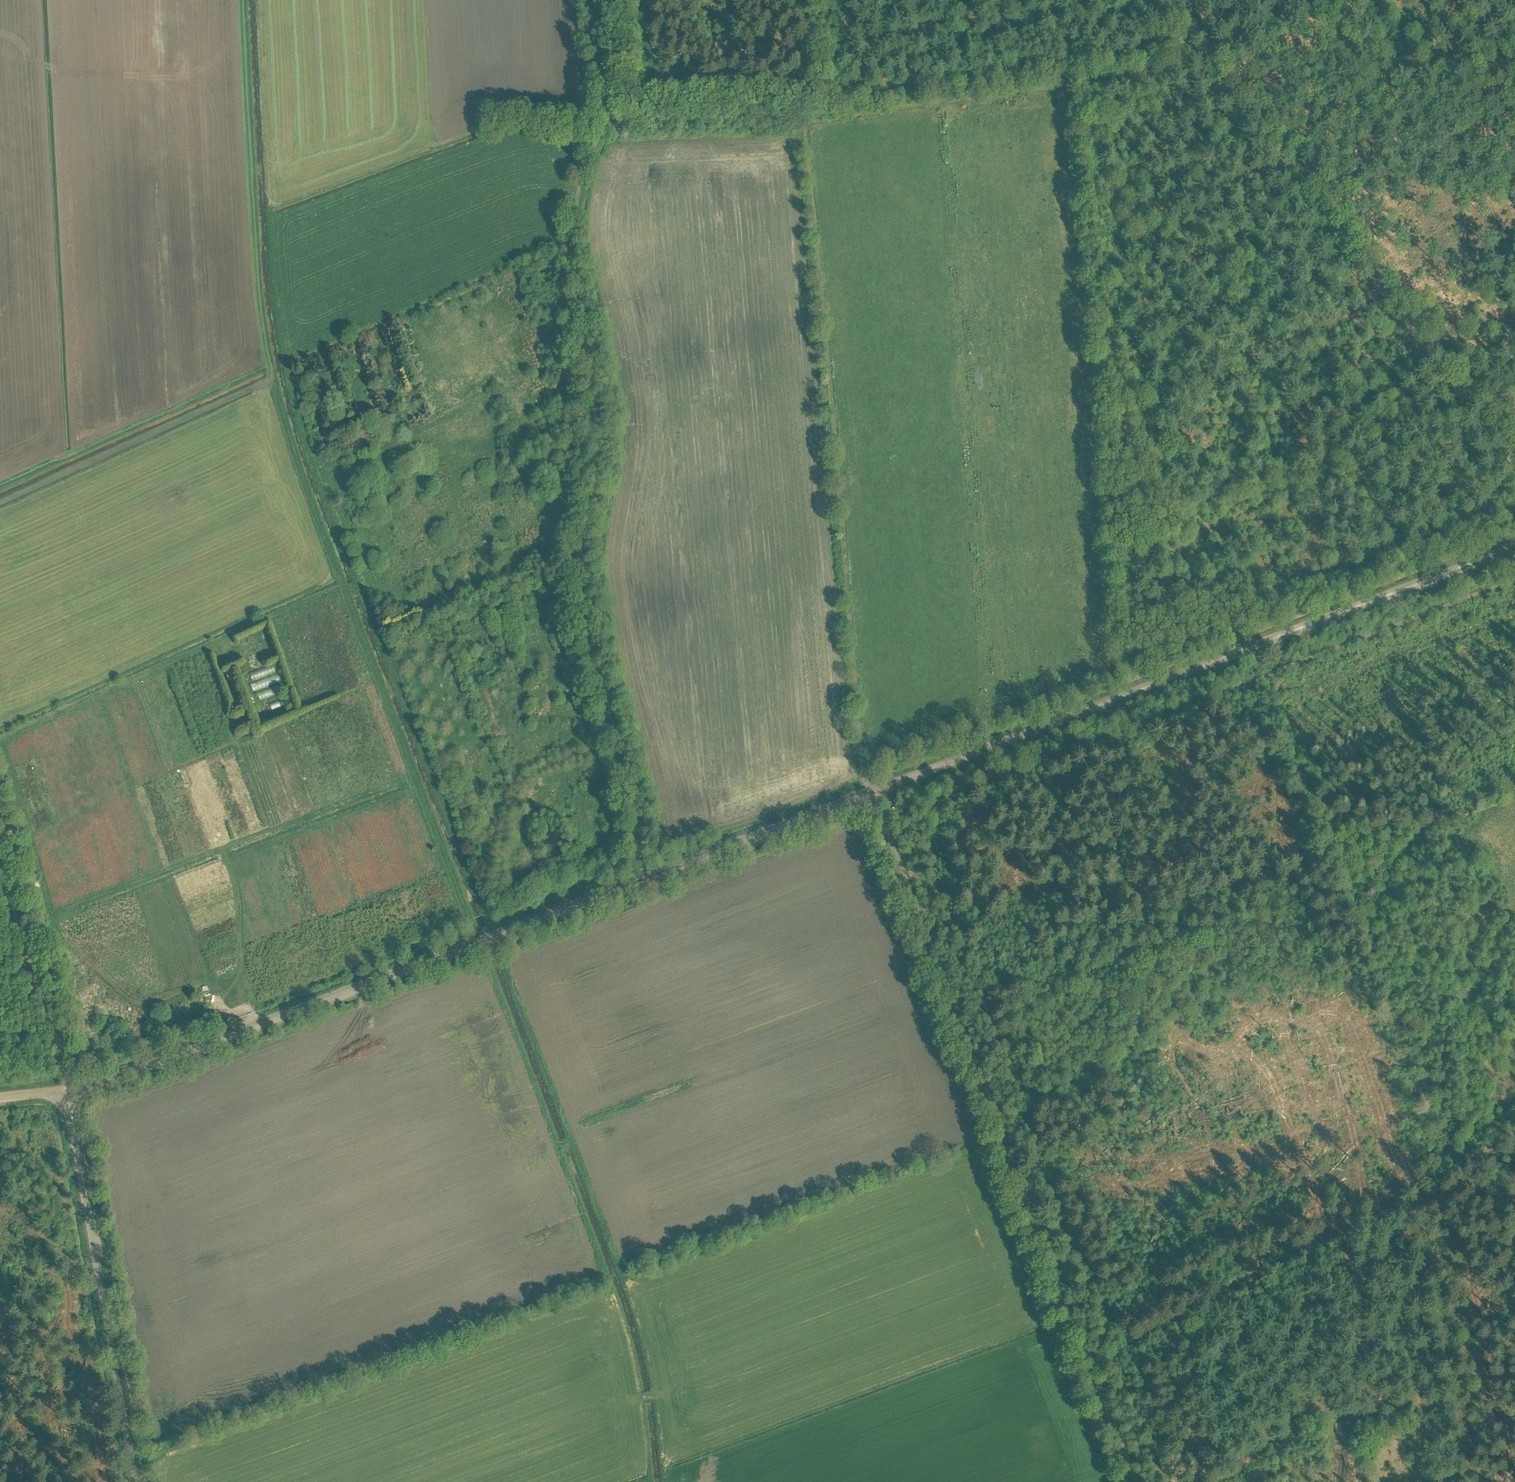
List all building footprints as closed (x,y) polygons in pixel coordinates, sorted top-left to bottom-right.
[(249,689),(253,699),(285,685),(281,677),(279,670),(250,682),(253,688),(249,689)] [(230,677),(224,679),(230,694),(235,692),(230,677)] [(287,697),(284,689),(254,699),(257,708),(287,697)]
